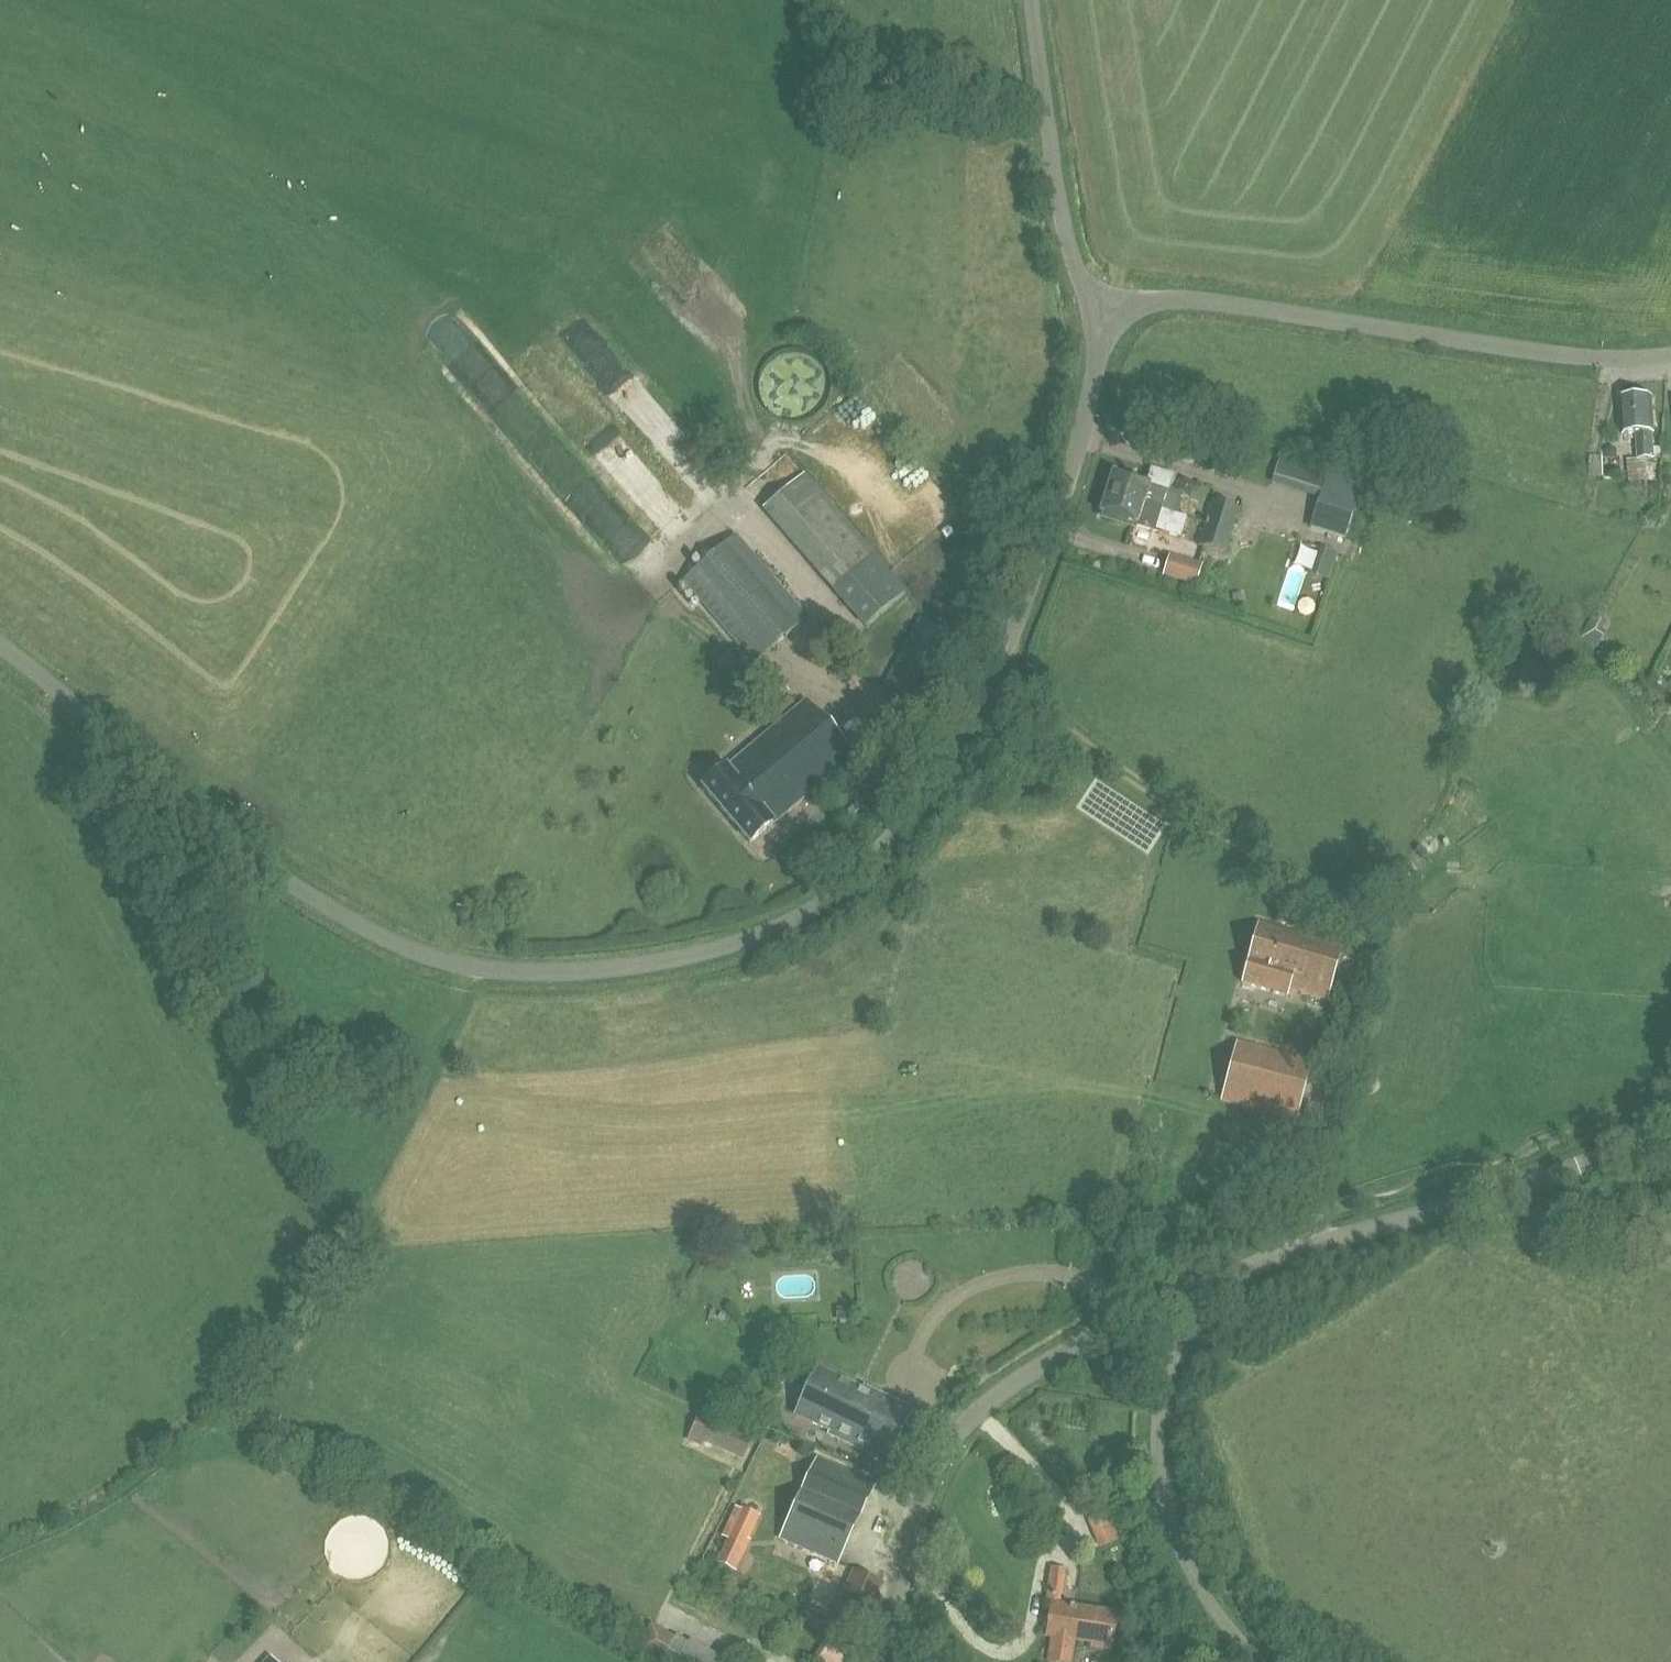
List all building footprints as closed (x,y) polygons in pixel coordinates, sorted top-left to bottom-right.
[(775,374),(777,375),(768,396),(814,415),(836,361),(788,341),(775,374)] [(592,388),(571,405),(661,515),(677,502),(626,441),(632,436),(592,388)] [(1645,461),(1654,460),(1660,459),(1659,449),(1653,449),(1652,433),(1654,433),(1652,399),(1620,401),(1622,436),(1636,435),(1637,461),(1628,460),(1629,480),(1644,481),(1644,482),(1658,482),(1660,463),(1645,461)] [(1589,477),(1604,478),(1604,457),(1590,457),(1589,477)] [(1116,470),(1108,495),(1186,521),(1186,520),(1175,517),(1182,494),(1149,484),(1150,481),(1116,470)] [(905,592),(805,474),(764,508),(865,627),(905,592)] [(1311,524),(1345,535),(1360,486),(1326,476),(1311,524)] [(1181,538),(1186,521),(1108,495),(1102,515),(1136,526),(1137,524),(1181,538)] [(1212,499),(1204,526),(1232,535),(1240,509),(1212,499)] [(1226,555),(1232,535),(1204,526),(1198,546),(1226,555)] [(755,663),(807,618),(736,537),(684,582),(755,663)] [(1169,555),(1163,577),(1196,587),(1203,565),(1169,555)] [(1240,593),(1231,594),(1233,603),(1242,602),(1240,593)] [(1595,615),(1581,639),(1598,649),(1607,633),(1602,630),(1606,622),(1595,615)] [(807,702),(703,789),(750,844),(853,757),(807,702)] [(1387,905),(1398,895),(1388,888),(1378,896),(1387,905)] [(1342,949),(1299,937),(1260,925),(1243,985),(1287,998),(1290,990),(1327,1001),(1342,949)] [(1332,1024),(1330,1033),(1337,1035),(1339,1026),(1332,1024)] [(1222,1100),(1296,1121),(1311,1063),(1238,1043),(1222,1100)] [(836,1307),(837,1321),(853,1321),(853,1307),(836,1307)] [(831,1432),(829,1435),(888,1463),(913,1411),(866,1389),(865,1391),(818,1369),(796,1416),(831,1432)] [(737,1429),(711,1419),(700,1415),(690,1438),(701,1442),(743,1458),(754,1431),(740,1424),(737,1429)] [(816,1457),(782,1540),(840,1564),(875,1482),(816,1457)] [(728,1541),(746,1549),(761,1517),(743,1508),(728,1541)] [(1126,1567),(1116,1570),(1118,1577),(1128,1574),(1126,1567)] [(1112,1647),(1116,1613),(1062,1606),(1067,1571),(1051,1569),(1046,1607),(1052,1607),(1047,1638),(1052,1638),(1049,1661),(1054,1661),(1071,1661),(1074,1641),(1112,1647)] [(866,1624),(879,1582),(852,1573),(838,1615),(866,1624)] [(846,1658),(865,1631),(860,1629),(841,1620),(811,1661),(843,1661),(846,1658)] [(645,1653),(658,1661),(725,1661),(725,1660),(678,1633),(676,1638),(652,1624),(638,1649),(645,1653)]
